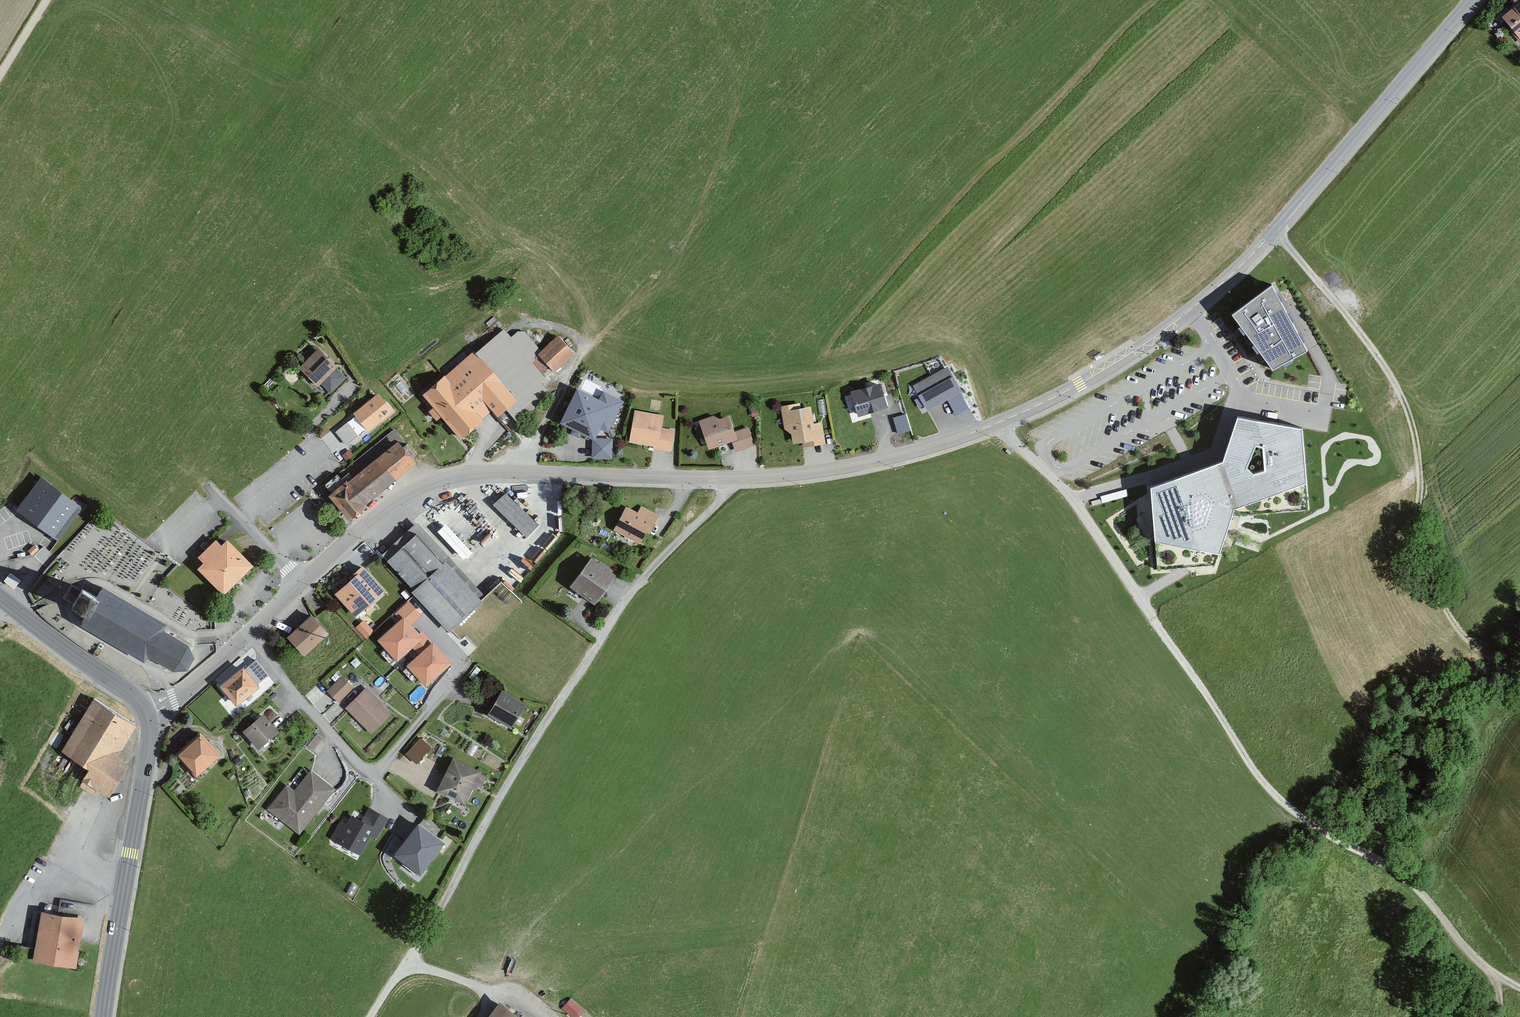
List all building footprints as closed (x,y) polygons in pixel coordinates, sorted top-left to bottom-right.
[(1519,26),(1519,0),(1505,0),(1497,5),(1514,31),(1519,26)] [(1273,280),(1232,313),(1241,326),(1247,333),(1273,368),(1307,346),(1297,327),(1273,280)] [(553,333),(532,353),(546,367),(567,347),(553,333)] [(296,361),(322,386),(339,368),(314,343),(296,361)] [(424,391),(459,432),(490,405),(495,411),(510,398),(470,352),(424,391)] [(585,352),(574,363),(580,368),(590,358),(585,352)] [(273,368),(283,376),(291,366),(282,358),(273,368)] [(909,377),(924,403),(956,384),(941,359),(909,377)] [(852,390),(858,409),(883,400),(876,382),(852,390)] [(382,390),(334,427),(348,445),(396,408),(382,390)] [(609,405),(577,390),(562,422),(594,437),(609,405)] [(803,442),(820,439),(817,419),(810,420),(806,403),(789,407),(787,400),(778,402),(782,424),(787,423),(790,438),(801,436),(803,442)] [(725,409),(698,417),(705,441),(731,433),(734,444),(748,440),(743,423),(730,426),(725,409)] [(629,410),(626,437),(666,442),(668,427),(657,426),(659,414),(629,410)] [(898,432),(911,428),(906,411),(893,415),(898,432)] [(1304,426),(1238,413),(1222,461),(1151,488),(1156,537),(1218,550),(1233,507),(1306,481),(1304,426)] [(328,492),(345,513),(413,459),(396,438),(328,492)] [(17,509),(59,540),(83,507),(41,477),(17,509)] [(491,499),(520,528),(530,519),(501,490),(491,499)] [(446,496),(423,516),(433,527),(456,507),(446,496)] [(614,524),(639,538),(650,517),(625,504),(614,524)] [(382,553),(449,623),(475,598),(408,528),(382,553)] [(253,566),(226,538),(221,544),(216,539),(198,557),(203,562),(198,568),(224,594),(238,580),(253,566)] [(592,595),(611,571),(590,555),(571,579),(592,595)] [(357,564),(332,585),(350,607),(376,587),(357,564)] [(191,658),(186,644),(163,631),(166,625),(102,588),(96,598),(82,590),(72,606),(87,615),(80,625),(144,662),(147,657),(171,671),(185,669),(191,658)] [(285,633),(300,648),(321,628),(306,612),(285,633)] [(421,637),(404,618),(380,640),(397,658),(421,637)] [(363,619),(356,626),(365,635),(372,627),(363,619)] [(450,662),(433,643),(409,665),(426,684),(450,662)] [(219,682),(231,696),(252,677),(240,664),(219,682)] [(324,685),(333,694),(346,681),(336,672),(324,685)] [(345,703),(366,725),(385,707),(364,685),(345,703)] [(490,708),(511,722),(524,703),(502,689),(490,708)] [(130,720),(91,698),(63,748),(88,762),(80,776),(106,790),(123,761),(111,754),(130,720)] [(272,727),(258,710),(240,725),(253,742),(272,727)] [(175,753),(191,768),(210,748),(194,733),(175,753)] [(402,748),(409,756),(423,743),(415,735),(402,748)] [(451,756),(437,783),(459,794),(473,767),(451,756)] [(267,809),(300,834),(336,788),(311,769),(294,790),(286,784),(267,809)] [(362,820),(352,815),(348,822),(339,823),(331,838),(361,854),(371,836),(377,839),(388,817),(369,807),(362,820)] [(391,854),(414,869),(436,835),(413,820),(391,854)] [(43,903),(33,950),(69,957),(78,910),(43,903)] [(562,1006),(575,1016),(577,1016),(585,1007),(570,995),(562,1006)] [(492,1016),(522,1016),(503,1002),(492,1016)]
